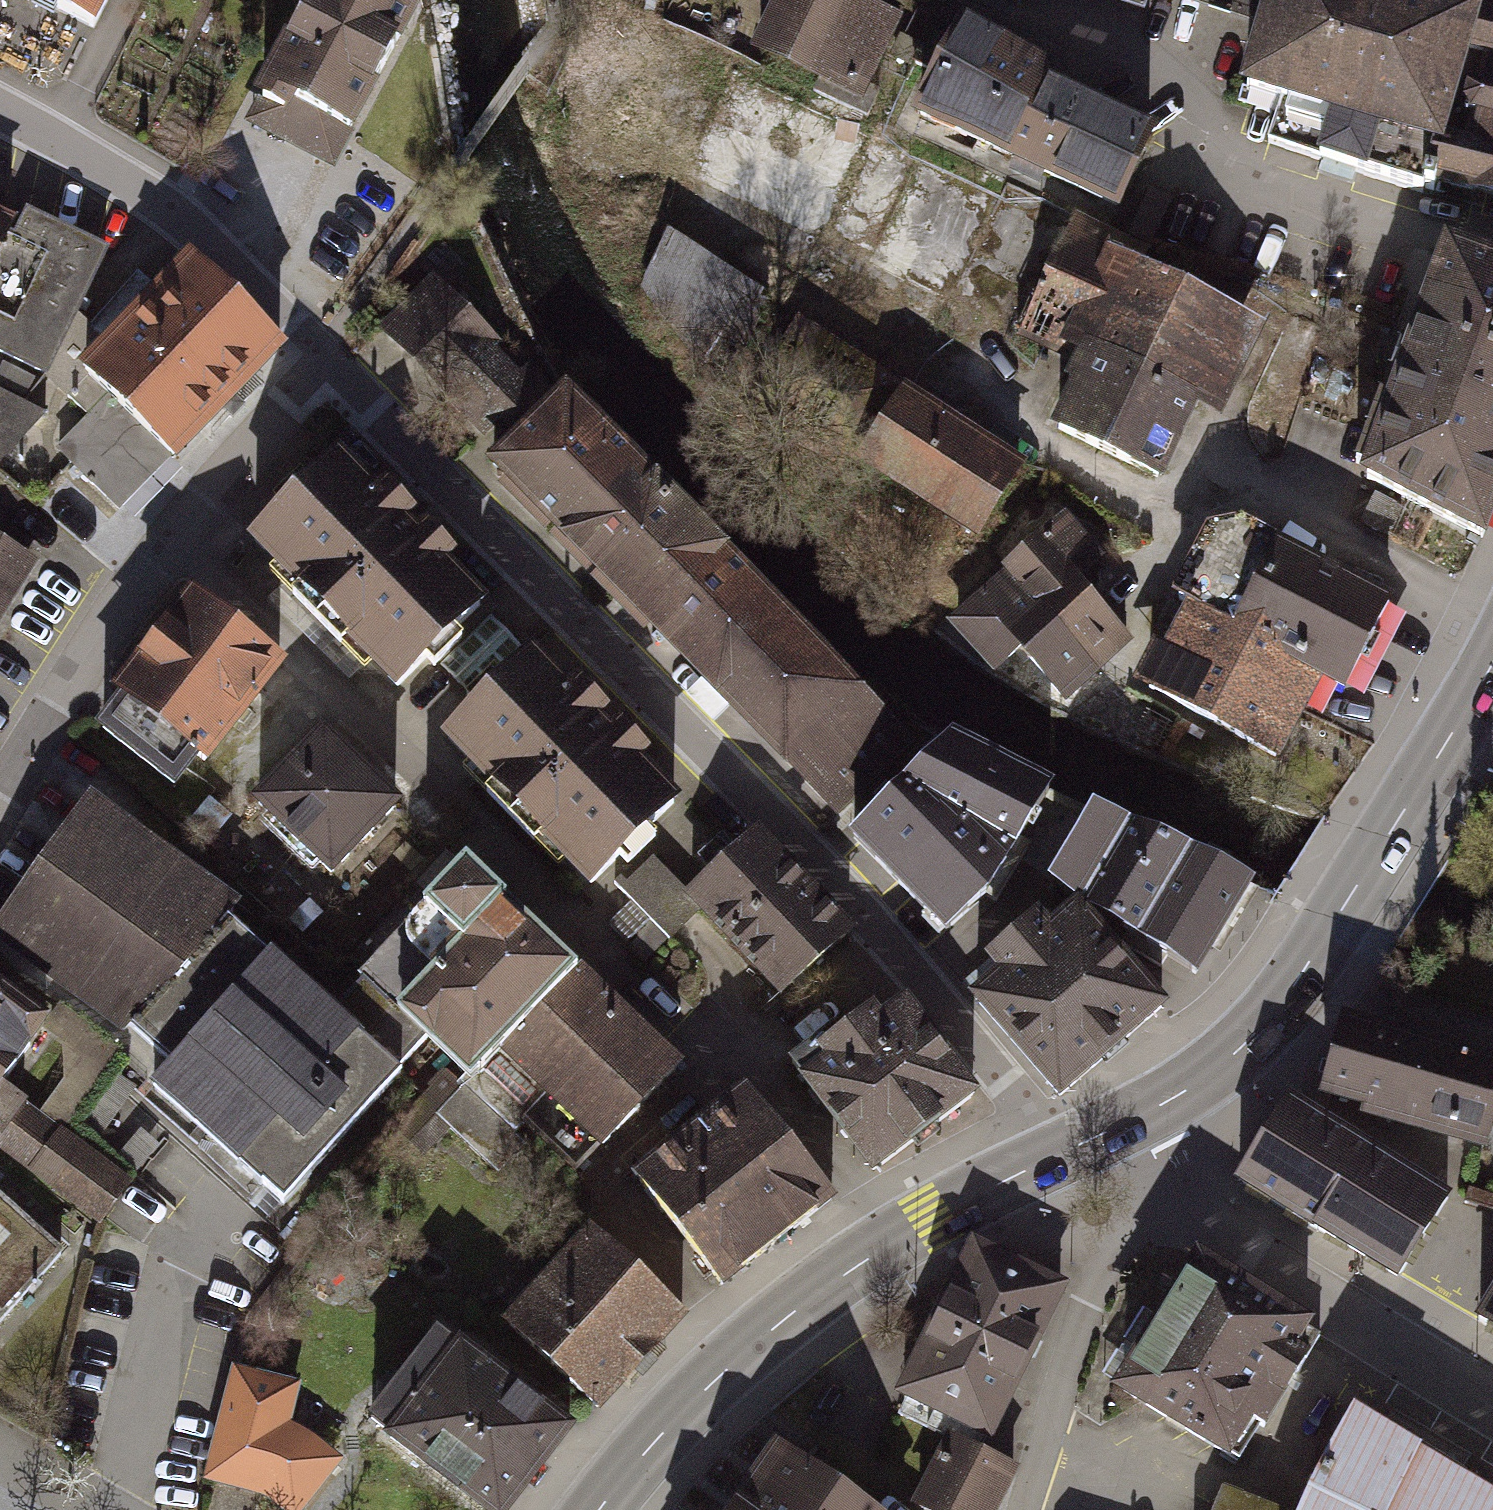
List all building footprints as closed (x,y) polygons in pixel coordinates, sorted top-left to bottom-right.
[(92,26),(97,14),(104,0),(43,0),(92,26)] [(334,166),(415,0),(296,0),(247,93),(255,97),(243,119),(334,166)] [(753,45),(824,78),(818,90),(854,107),(900,12),(875,0),(775,0),(753,45)] [(1255,21),(1261,0),(1190,0),(1255,21)] [(1481,0),(1480,0),(1261,0),(1255,21),(1234,98),(1275,109),(1267,139),(1428,190),(1432,174),(1481,0)] [(1481,0),(1432,174),(1492,192),(1492,3),(1481,0)] [(1051,61),(956,17),(914,107),(1118,203),(1153,128),(1044,76),(1051,61)] [(0,207),(0,341),(62,372),(115,263),(0,207)] [(674,218),(636,288),(742,345),(780,276),(674,218)] [(1492,374),(1492,254),(1458,243),(1417,345),(1492,374)] [(186,264),(79,367),(58,389),(88,417),(58,449),(120,509),(171,455),(175,459),(278,353),(186,264)] [(558,397),(433,274),(382,325),(506,448),(558,397)] [(1057,427),(1156,478),(1198,383),(1091,330),(1069,372),(1080,378),(1057,427)] [(1492,500),(1492,374),(1417,345),(1361,486),(1478,539),(1492,500)] [(44,397),(0,376),(0,450),(15,457),(44,397)] [(865,452),(978,530),(1027,460),(914,382),(865,452)] [(854,820),(925,750),(572,383),(558,397),(506,448),(495,458),(854,820)] [(484,602),(338,450),(253,531),(398,683),(484,602)] [(1064,706),(1135,637),(1078,579),(1103,555),(1061,511),(949,620),(994,667),(1010,651),(1064,706)] [(1328,671),(1350,682),(1394,593),(1246,512),(1211,518),(1173,592),(1191,601),(1328,671)] [(0,545),(0,619),(35,569),(0,545)] [(1148,684),(1285,754),(1328,671),(1191,601),(1178,624),(1148,684)] [(284,714),(193,638),(123,721),(214,797),(284,714)] [(677,794),(529,649),(446,733),(594,878),(677,794)] [(402,799),(329,728),(256,803),(329,874),(402,799)] [(953,740),(857,836),(942,928),(979,894),(1044,787),(953,740)] [(232,909),(241,896),(90,788),(0,918),(0,937),(126,1032),(132,1024),(172,1058),(151,1083),(287,1204),(409,1069),(404,1065),(339,1007),(232,909)] [(1054,886),(1196,973),(1249,884),(1099,808),(1054,886)] [(751,830),(687,890),(780,988),(844,928),(751,830)] [(683,1056),(467,851),(362,973),(368,979),(339,1007),(404,1065),(427,1033),(472,1072),(442,1113),(520,1185),(552,1144),(523,1115),(547,1092),(606,1142),(683,1056)] [(1057,1095),(1164,1005),(1083,909),(1056,931),(1044,916),(991,960),(1004,976),(975,999),(1057,1095)] [(101,1223),(136,1181),(62,1124),(60,1127),(28,1100),(32,1094),(5,1077),(52,1012),(0,972),(0,1148),(101,1223)] [(896,996),(797,1071),(869,1165),(968,1089),(896,996)] [(1350,1010),(1325,1093),(1487,1143),(1492,1125),(1492,1053),(1350,1010)] [(752,1083),(637,1171),(723,1282),(838,1194),(752,1083)] [(1448,1195),(1284,1092),(1231,1175),(1394,1278),(1448,1195)] [(69,1248),(0,1188),(0,1322),(69,1248)] [(689,1314),(598,1227),(512,1317),(603,1404),(689,1314)] [(971,1253),(904,1389),(989,1430),(1058,1288),(982,1250),(971,1253)] [(1320,1334),(1200,1261),(1163,1320),(1145,1309),(1103,1377),(1225,1452),(1247,1415),(1264,1425),(1320,1334)] [(1470,1315),(1492,1328),(1492,1277),(1470,1315)] [(434,1330),(365,1423),(483,1509),(521,1509),(577,1435),(434,1330)] [(236,1371),(203,1477),(273,1509),(300,1509),(342,1454),(291,1419),(301,1380),(236,1371)] [(1354,1416),(1336,1442),(1314,1483),(1303,1509),(1492,1509),(1492,1501),(1354,1416)] [(698,1509),(886,1509),(759,1424),(698,1509)] [(950,1428),(915,1500),(936,1509),(1001,1509),(1024,1463),(950,1428)] [(1218,1498),(1213,1509),(1250,1509),(1218,1498)]
